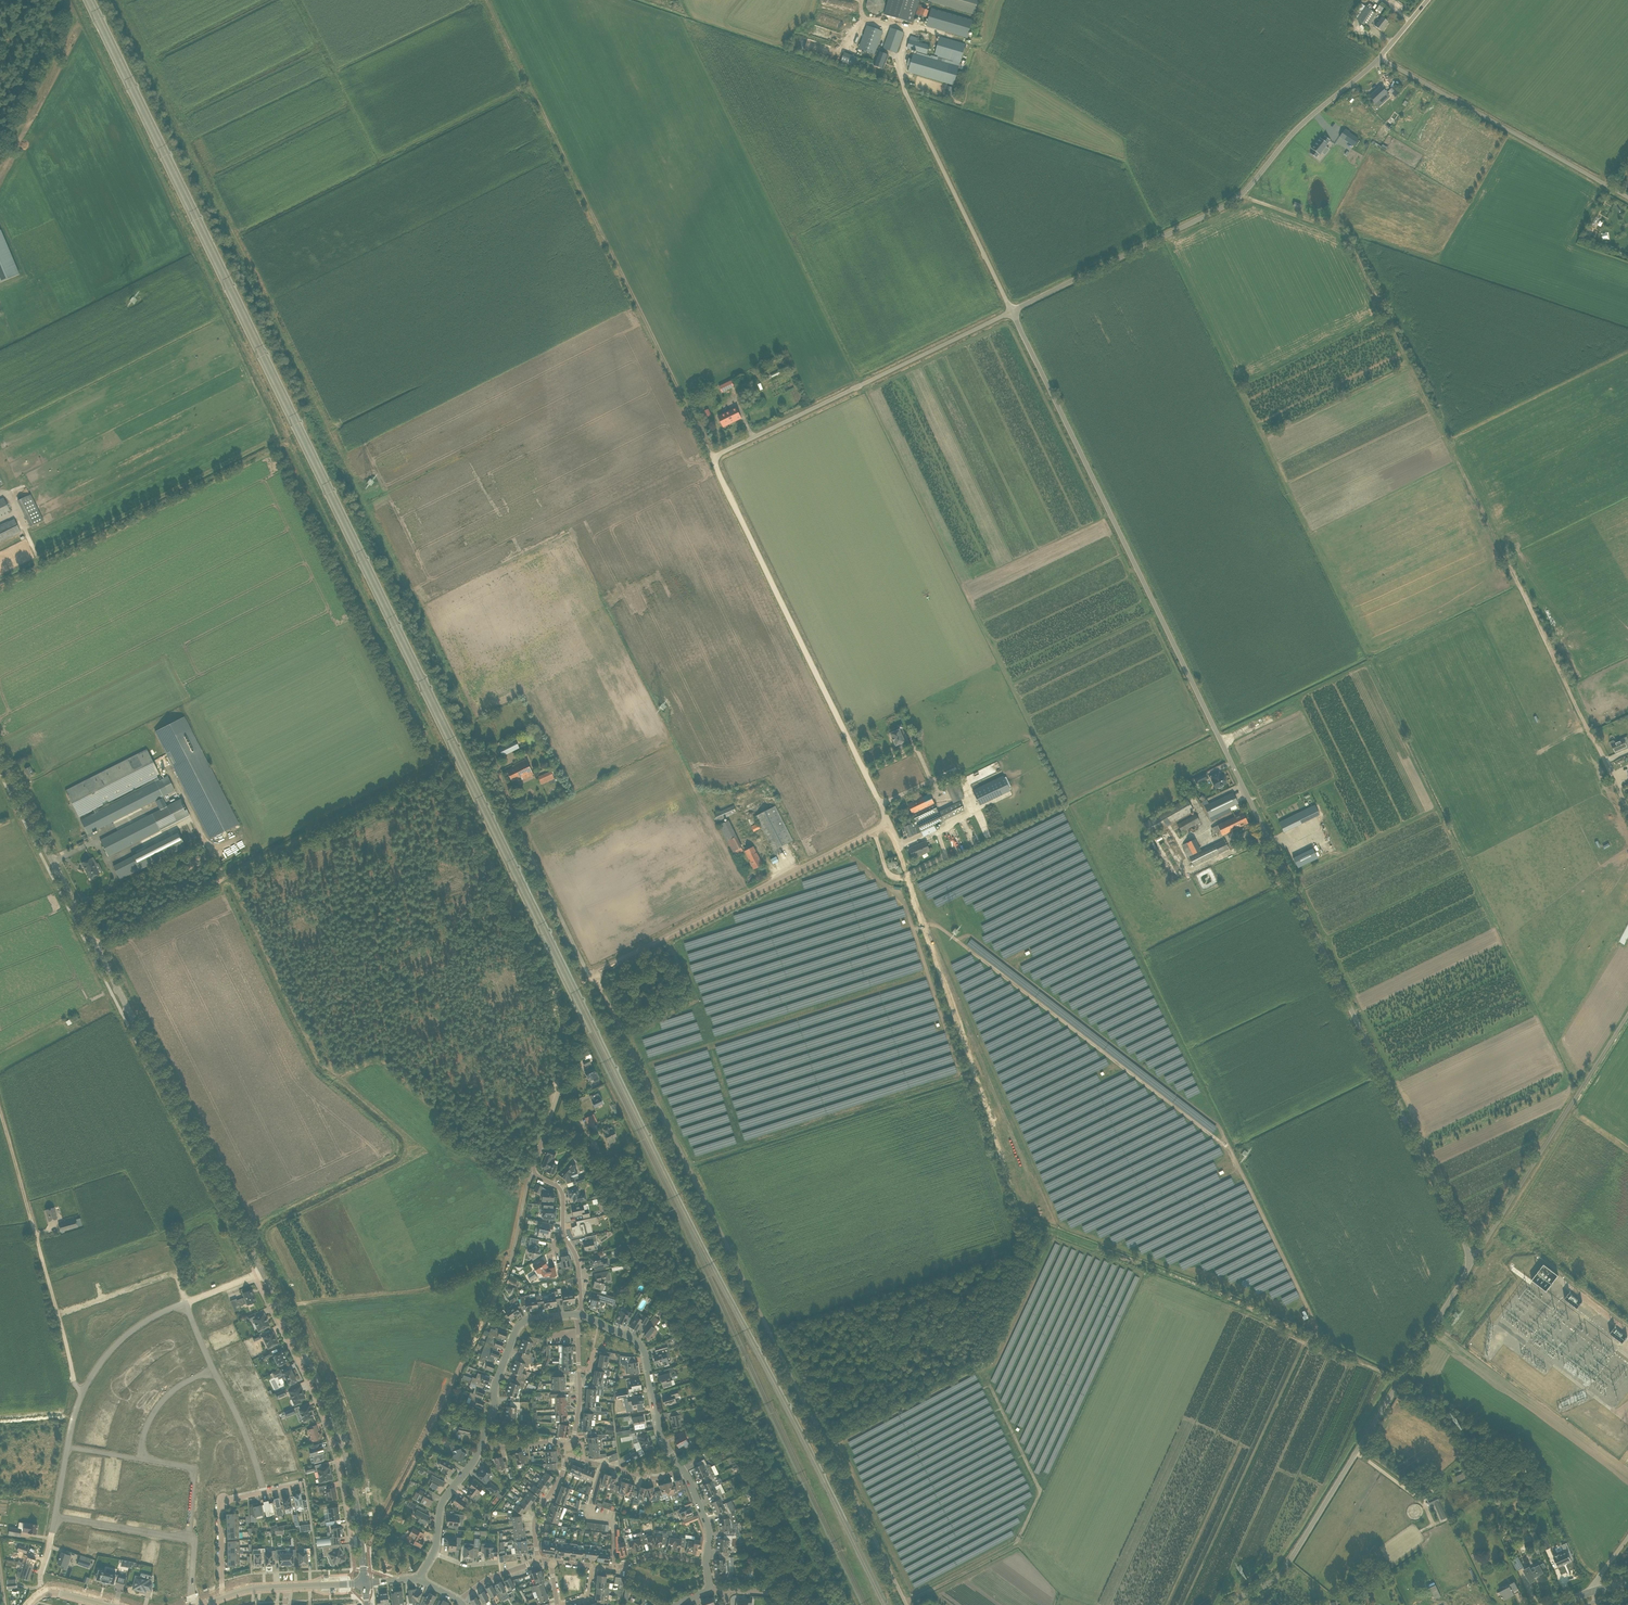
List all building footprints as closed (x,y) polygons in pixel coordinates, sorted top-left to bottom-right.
[(877,15),(883,11),(885,4),(883,0),(868,0),(866,7),(870,13),(877,15)] [(884,15),(913,23),(919,0),(888,0),(884,15)] [(929,2),(974,15),(979,0),(929,0),(929,2)] [(1379,5),(1375,11),(1381,14),(1384,9),(1379,5)] [(1365,6),(1357,19),(1368,27),(1376,14),(1365,6)] [(926,26),(968,38),(973,20),(931,8),(926,26)] [(1384,26),(1388,22),(1382,17),(1375,26),(1382,31),(1385,27),(1384,26)] [(867,25),(859,49),(875,54),(876,50),(883,31),(867,25)] [(904,32),(890,28),(883,49),(896,53),(904,32)] [(927,54),(930,45),(917,42),(918,38),(911,36),(907,48),(927,54)] [(935,54),(961,62),(966,44),(940,37),(935,54)] [(876,61),(874,66),(883,69),(888,55),(876,50),(875,54),(878,56),(876,60),(876,61)] [(858,57),(844,52),(840,63),(854,68),(858,57)] [(908,72),(954,85),(960,64),(931,55),(931,56),(917,52),(917,54),(913,53),(912,59),(909,58),(907,65),(910,66),(908,72)] [(947,93),(953,95),(955,88),(949,86),(947,93)] [(1375,91),(1370,97),(1374,101),(1376,103),(1383,97),(1387,93),(1381,86),(1375,91)] [(1400,92),(1394,86),(1389,90),(1396,97),(1400,92)] [(1313,150),(1311,154),(1316,158),(1318,154),(1319,155),(1321,152),(1325,155),(1329,149),(1326,147),(1328,144),(1327,143),(1330,140),(1325,136),(1322,139),(1320,138),(1311,149),(1313,150)] [(1349,137),(1345,145),(1360,153),(1364,145),(1349,137)] [(20,274),(1,230),(0,230),(0,282),(20,274)] [(731,381),(719,386),(722,392),(734,387),(731,381)] [(705,411),(716,405),(712,397),(701,404),(705,411)] [(741,418),(736,408),(723,414),(718,416),(723,426),(741,418)] [(31,494),(17,501),(30,527),(44,520),(31,494)] [(10,513),(3,499),(0,500),(0,518),(10,513)] [(20,532),(14,520),(0,526),(0,542),(20,532)] [(184,716),(155,731),(210,839),(239,824),(184,716)] [(894,742),(896,746),(903,742),(905,746),(910,744),(906,734),(902,736),(899,729),(890,733),(892,737),(894,742)] [(1615,741),(1613,740),(1610,742),(1610,743),(1611,745),(1612,745),(1615,753),(1627,748),(1627,749),(1627,740),(1627,737),(1615,742),(1615,741)] [(502,756),(507,753),(518,748),(514,739),(502,745),(498,747),(502,756)] [(98,812),(97,808),(160,775),(147,749),(66,790),(79,817),(93,809),(95,813),(98,812)] [(159,757),(161,766),(168,765),(166,755),(159,757)] [(515,767),(506,771),(512,781),(531,771),(525,759),(514,765),(515,767)] [(549,780),(554,778),(551,772),(539,778),(542,784),(549,780)] [(1213,779),(1211,780),(1215,789),(1219,787),(1220,788),(1223,786),(1223,785),(1227,783),(1223,775),(1221,776),(1219,772),(1211,775),(1213,779)] [(1209,778),(1206,773),(1194,779),(1197,784),(1209,778)] [(1003,775),(973,790),(980,805),(995,798),(1010,791),(1010,790),(1009,788),(1004,778),(1003,775)] [(89,836),(93,835),(92,832),(108,824),(109,827),(113,825),(112,824),(114,823),(113,822),(162,797),(175,791),(168,777),(98,812),(95,813),(81,820),(89,836)] [(965,797),(957,781),(945,786),(953,803),(965,797)] [(1202,802),(1211,821),(1232,811),(1230,808),(1238,804),(1233,792),(1209,804),(1207,800),(1202,802)] [(908,804),(913,814),(935,803),(930,793),(922,797),(921,794),(917,796),(918,799),(908,804)] [(1149,836),(1194,810),(1187,798),(1142,823),(1149,836)] [(156,802),(160,811),(100,840),(109,857),(190,817),(182,800),(167,807),(163,799),(156,802)] [(939,812),(935,803),(913,814),(923,837),(937,830),(934,825),(943,821),(965,811),(960,802),(939,812)] [(718,821),(737,813),(733,805),(714,814),(718,821)] [(1320,815),(1315,805),(1279,822),(1284,832),(1320,815)] [(779,848),(793,841),(775,806),(756,816),(776,855),(781,852),(779,848)] [(1235,817),(1237,822),(1239,822),(1240,826),(1248,823),(1243,813),(1238,815),(1235,817)] [(1182,832),(1200,822),(1196,814),(1177,824),(1182,832)] [(1235,817),(1218,825),(1223,835),(1240,826),(1239,822),(1237,822),(1235,817)] [(719,825),(735,856),(744,851),(742,848),(743,847),(729,820),(719,825)] [(903,823),(909,837),(916,834),(910,820),(903,823)] [(754,832),(761,828),(758,823),(751,826),(754,832)] [(179,832),(133,856),(139,869),(185,846),(179,832)] [(1189,856),(1201,850),(1195,839),(1183,845),(1189,856)] [(1229,848),(1224,839),(1189,858),(1194,867),(1229,848)] [(913,858),(933,850),(931,847),(929,848),(926,841),(909,848),(913,858)] [(760,860),(753,846),(745,851),(752,864),(754,869),(763,865),(760,860)] [(1313,848),(1293,858),(1298,868),(1318,858),(1313,848)] [(133,856),(113,866),(120,879),(139,869),(133,856)] [(91,878),(99,874),(91,858),(82,863),(87,873),(88,873),(91,878)] [(900,865),(897,866),(895,861),(890,863),(889,860),(887,861),(887,864),(881,866),(884,873),(890,871),(898,868),(898,869),(899,869),(900,873),(902,872),(900,865)] [(79,1019),(77,1015),(66,1022),(68,1026),(79,1019)] [(580,1050),(587,1047),(583,1040),(579,1042),(578,1046),(580,1050)] [(593,1068),(585,1072),(589,1081),(597,1077),(593,1068)] [(603,1103),(599,1094),(596,1095),(596,1094),(590,1097),(595,1107),(603,1103)] [(587,1126),(598,1123),(595,1114),(585,1117),(587,1126)] [(602,1135),(597,1125),(592,1127),(597,1137),(602,1135)] [(605,1135),(609,1144),(615,1141),(614,1137),(616,1136),(612,1127),(608,1129),(608,1127),(604,1129),(606,1134),(605,1135)] [(556,1152),(548,1149),(546,1155),(547,1155),(546,1158),(542,1167),(547,1169),(546,1171),(548,1172),(548,1173),(549,1173),(549,1174),(550,1174),(551,1174),(551,1173),(553,1174),(555,1170),(556,1171),(558,1166),(553,1164),(554,1163),(553,1162),(552,1161),(556,1152)] [(614,1156),(606,1160),(608,1166),(616,1162),(616,1161),(615,1159),(614,1156)] [(572,1181),(573,1185),(584,1181),(583,1177),(578,1179),(577,1176),(578,1176),(577,1171),(575,1172),(574,1169),(576,1167),(571,1163),(567,1168),(566,1167),(562,1171),(563,1172),(560,1175),(565,1180),(565,1179),(567,1180),(566,1181),(567,1183),(572,1181)] [(554,1196),(554,1195),(554,1193),(548,1193),(548,1190),(543,1188),(543,1187),(537,1184),(534,1191),(540,1194),(541,1191),(542,1192),(542,1201),(549,1202),(549,1201),(553,1201),(554,1199),(554,1198),(554,1197),(554,1196)] [(573,1189),(568,1190),(569,1192),(568,1192),(569,1196),(570,1198),(572,1198),(573,1203),(575,1202),(580,1201),(586,1200),(585,1193),(580,1194),(578,1187),(572,1188),(573,1189)] [(605,1202),(600,1204),(605,1212),(609,1209),(605,1202)] [(541,1209),(540,1213),(541,1213),(543,1213),(542,1218),(549,1219),(549,1220),(553,1220),(553,1219),(555,1219),(555,1217),(556,1217),(557,1214),(555,1213),(556,1212),(556,1209),(554,1209),(553,1209),(553,1205),(548,1205),(541,1204),(541,1209)] [(588,1209),(584,1210),(583,1205),(571,1208),(573,1216),(582,1214),(583,1218),(590,1216),(588,1209)] [(46,1210),(49,1221),(57,1219),(54,1207),(46,1210)] [(574,1236),(589,1233),(588,1228),(590,1228),(589,1225),(598,1223),(596,1217),(582,1220),(583,1224),(574,1226),(575,1227),(571,1227),(573,1232),(574,1236)] [(78,1226),(82,1225),(80,1218),(79,1218),(76,1219),(58,1224),(61,1232),(78,1227),(78,1226)] [(552,1229),(553,1224),(542,1222),(540,1229),(539,1228),(538,1236),(543,1237),(543,1236),(549,1238),(551,1229),(552,1229)] [(590,1250),(590,1251),(597,1249),(597,1246),(594,1246),(593,1242),(597,1241),(595,1235),(585,1237),(586,1241),(583,1242),(585,1251),(590,1250)] [(530,1237),(529,1244),(529,1246),(529,1247),(530,1249),(530,1250),(528,1251),(529,1254),(529,1256),(531,1256),(533,1259),(541,1254),(539,1251),(539,1249),(537,1249),(536,1247),(538,1246),(539,1239),(530,1237)] [(591,1266),(594,1266),(594,1270),(604,1267),(604,1266),(609,1265),(607,1260),(603,1261),(603,1262),(601,1262),(599,1254),(593,1256),(589,1257),(590,1261),(589,1261),(590,1263),(591,1266)] [(568,1266),(569,1269),(572,1268),(570,1259),(569,1259),(568,1255),(561,1257),(562,1261),(560,1261),(561,1263),(557,1263),(559,1275),(563,1274),(562,1267),(568,1266)] [(556,1275),(555,1267),(549,1268),(549,1269),(547,1269),(546,1267),(547,1266),(543,1259),(533,1266),(538,1273),(539,1272),(540,1273),(541,1273),(543,1277),(550,1275),(550,1277),(556,1275)] [(1534,1280),(1550,1291),(1561,1273),(1546,1263),(1534,1280)] [(609,1271),(595,1274),(596,1279),(597,1278),(596,1281),(594,1281),(593,1287),(601,1290),(600,1293),(607,1295),(608,1295),(606,1294),(608,1286),(604,1285),(604,1284),(604,1283),(605,1281),(606,1281),(611,1280),(609,1271)] [(243,1298),(245,1304),(247,1303),(248,1305),(256,1301),(252,1290),(243,1293),(245,1298),(243,1298)] [(552,1294),(549,1294),(549,1298),(551,1307),(557,1306),(556,1301),(559,1300),(558,1293),(555,1294),(554,1292),(552,1292),(552,1294)] [(569,1304),(568,1295),(562,1296),(561,1292),(558,1293),(559,1300),(562,1300),(563,1305),(569,1304)] [(639,1292),(635,1299),(638,1301),(640,1297),(641,1298),(643,1295),(639,1292)] [(1584,1302),(1570,1292),(1566,1297),(1580,1308),(1584,1302)] [(572,1294),(568,1295),(569,1304),(575,1303),(574,1298),(578,1297),(577,1293),(572,1294)] [(539,1296),(541,1303),(544,1303),(545,1308),(551,1307),(549,1298),(549,1294),(539,1296)] [(589,1302),(588,1305),(591,1306),(590,1308),(596,1311),(597,1308),(598,1308),(599,1304),(604,1305),(605,1302),(611,1304),(614,1305),(616,1299),(597,1294),(596,1298),(590,1297),(590,1299),(589,1299),(589,1302)] [(532,1311),(530,1298),(529,1295),(524,1295),(520,1295),(522,1306),(525,1306),(526,1312),(532,1311)] [(536,1297),(530,1298),(532,1311),(538,1310),(537,1304),(541,1303),(539,1296),(536,1297)] [(509,1307),(510,1309),(516,1317),(521,1314),(517,1309),(520,1307),(517,1302),(516,1301),(517,1301),(515,1297),(509,1301),(512,1305),(509,1307)] [(241,1309),(236,1299),(230,1301),(234,1311),(241,1309)] [(510,1309),(505,1312),(503,1310),(500,1312),(505,1318),(507,1316),(511,1321),(516,1317),(510,1309)] [(628,1323),(632,1313),(626,1311),(625,1314),(619,1311),(618,1315),(619,1316),(616,1322),(623,1325),(624,1323),(624,1322),(624,1321),(628,1323)] [(259,1331),(270,1326),(264,1314),(256,1317),(255,1313),(247,1317),(249,1321),(253,1319),(255,1323),(253,1324),(255,1328),(257,1327),(259,1331)] [(645,1325),(648,1320),(649,1319),(643,1315),(640,1319),(636,1317),(630,1326),(637,1331),(642,1323),(645,1325)] [(648,1331),(644,1335),(650,1340),(651,1338),(651,1339),(652,1337),(653,1335),(654,1336),(657,1332),(657,1331),(653,1328),(659,1320),(655,1317),(649,1324),(645,1328),(648,1331)] [(1627,1339),(1627,1336),(1614,1327),(1610,1333),(1625,1343),(1627,1339)] [(488,1336),(503,1342),(501,1341),(502,1337),(505,1338),(507,1332),(498,1329),(496,1334),(490,1332),(488,1336)] [(268,1348),(273,1346),(278,1343),(276,1338),(275,1339),(275,1337),(275,1336),(273,1332),(263,1337),(268,1348)] [(484,1346),(500,1352),(497,1351),(499,1346),(501,1347),(503,1342),(488,1336),(494,1339),(492,1344),(486,1341),(484,1346)] [(520,1345),(531,1349),(532,1345),(535,1347),(538,1338),(528,1336),(527,1340),(523,1339),(522,1342),(521,1342),(520,1345)] [(521,1357),(530,1360),(533,1361),(535,1357),(532,1356),(533,1353),(529,1352),(531,1349),(520,1345),(519,1348),(520,1348),(519,1351),(523,1353),(521,1357)] [(194,1346),(184,1350),(187,1356),(196,1352),(194,1346)] [(484,1346),(490,1348),(488,1353),(482,1351),(481,1356),(493,1360),(495,1356),(498,1357),(500,1352),(484,1346)] [(654,1358),(653,1358),(654,1361),(655,1361),(657,1368),(662,1366),(665,1365),(665,1366),(670,1365),(669,1361),(667,1357),(671,1356),(668,1347),(661,1349),(656,1351),(658,1350),(659,1355),(657,1355),(657,1354),(653,1355),(654,1358)] [(228,1348),(218,1353),(221,1358),(230,1354),(228,1348)] [(284,1355),(282,1350),(273,1354),(274,1356),(273,1357),(276,1364),(278,1364),(279,1366),(280,1365),(280,1366),(283,1365),(282,1364),(287,1362),(285,1357),(284,1355)] [(608,1362),(609,1358),(612,1359),(613,1353),(604,1351),(604,1355),(600,1354),(599,1360),(608,1362)] [(196,1352),(187,1356),(189,1361),(199,1357),(196,1352)] [(230,1354),(221,1358),(224,1364),(233,1359),(230,1354)] [(493,1360),(481,1356),(479,1360),(485,1363),(483,1368),(492,1372),(494,1366),(492,1365),(493,1360)] [(634,1373),(639,1373),(638,1362),(633,1363),(629,1362),(629,1357),(620,1356),(620,1361),(619,1365),(628,1366),(629,1373),(634,1373)] [(199,1357),(189,1361),(191,1366),(192,1367),(201,1362),(199,1357)] [(521,1357),(519,1361),(516,1360),(515,1363),(514,1363),(513,1366),(523,1370),(524,1366),(528,1368),(530,1360),(521,1357)] [(233,1359),(224,1364),(226,1369),(235,1364),(233,1359)] [(191,1366),(191,1367),(194,1372),(195,1372),(196,1373),(199,1371),(199,1370),(204,1368),(201,1362),(192,1367),(191,1366)] [(226,1369),(229,1374),(238,1370),(235,1364),(226,1369)] [(572,1364),(562,1364),(559,1364),(559,1374),(560,1374),(562,1374),(569,1374),(569,1370),(571,1370),(571,1367),(572,1367),(572,1364)] [(171,1370),(166,1373),(173,1382),(178,1379),(176,1376),(179,1374),(173,1365),(169,1368),(171,1370)] [(516,1378),(524,1381),(527,1375),(522,1373),(523,1370),(513,1366),(511,1369),(512,1369),(511,1372),(517,1375),(516,1378)] [(666,1374),(663,1375),(658,1376),(660,1381),(661,1380),(662,1382),(664,1388),(672,1385),(670,1378),(671,1377),(669,1373),(673,1372),(672,1368),(664,1370),(666,1374)] [(289,1385),(292,1383),(297,1381),(291,1369),(284,1373),(285,1376),(282,1378),(285,1383),(288,1382),(289,1385)] [(594,1376),(603,1378),(606,1379),(606,1375),(609,1376),(610,1370),(608,1370),(602,1369),(602,1372),(595,1370),(594,1376)] [(238,1370),(229,1374),(231,1380),(241,1375),(238,1370)] [(160,1375),(157,1377),(163,1386),(166,1383),(168,1386),(173,1382),(166,1373),(162,1377),(160,1375)] [(471,1381),(471,1382),(483,1386),(485,1382),(488,1383),(490,1378),(489,1377),(489,1376),(486,1375),(485,1376),(480,1374),(478,1373),(476,1378),(473,1377),(471,1381)] [(560,1374),(560,1377),(552,1377),(553,1390),(560,1389),(560,1392),(563,1391),(563,1389),(565,1389),(564,1386),(566,1386),(566,1379),(564,1379),(564,1376),(562,1376),(562,1374),(560,1374)] [(241,1382),(235,1386),(238,1391),(248,1386),(245,1380),(247,1379),(246,1376),(239,1379),(241,1382)] [(592,1386),(600,1386),(602,1386),(603,1386),(606,1387),(607,1379),(606,1379),(603,1378),(594,1376),(592,1386)] [(518,1391),(520,1392),(521,1388),(523,1389),(525,1382),(524,1381),(516,1378),(514,1383),(510,1382),(509,1385),(509,1384),(507,1388),(518,1391)] [(629,1391),(636,1390),(641,1389),(639,1379),(630,1380),(631,1387),(628,1388),(629,1391)] [(151,1387),(147,1392),(156,1399),(157,1398),(158,1399),(160,1396),(160,1395),(160,1394),(155,1389),(157,1387),(152,1382),(149,1385),(151,1387)] [(483,1386),(471,1382),(469,1386),(475,1389),(473,1393),(470,1392),(483,1397),(485,1392),(482,1391),(483,1386)] [(238,1392),(237,1393),(239,1396),(240,1396),(241,1397),(247,1394),(249,1397),(255,1394),(253,1390),(251,1391),(248,1386),(238,1391),(238,1392)] [(304,1394),(300,1386),(289,1391),(295,1406),(301,1403),(300,1400),(305,1398),(305,1397),(305,1396),(306,1396),(305,1395),(305,1394),(304,1394)] [(603,1386),(602,1386),(600,1386),(592,1386),(591,1386),(591,1389),(587,1388),(587,1395),(596,1395),(603,1396),(604,1390),(603,1390),(603,1386)] [(510,1402),(519,1402),(519,1396),(518,1395),(520,1392),(518,1391),(507,1388),(506,1391),(507,1391),(506,1394),(510,1396),(510,1402)] [(677,1389),(676,1389),(671,1391),(672,1395),(663,1398),(665,1405),(676,1402),(675,1397),(679,1396),(677,1389)] [(275,1394),(277,1399),(287,1395),(285,1390),(275,1394)] [(615,1391),(614,1397),(614,1399),(617,1398),(628,1397),(627,1392),(617,1393),(617,1391),(615,1391)] [(142,1395),(139,1398),(144,1402),(147,1399),(152,1404),(156,1399),(147,1392),(144,1396),(142,1395)] [(481,1402),(483,1397),(470,1392),(468,1397),(471,1398),(469,1404),(482,1408),(484,1403),(481,1402)] [(552,1403),(555,1403),(566,1403),(565,1397),(559,1397),(559,1394),(550,1394),(550,1398),(551,1398),(552,1403)] [(637,1396),(629,1397),(627,1398),(629,1405),(632,1404),(633,1408),(637,1407),(638,1411),(644,1410),(644,1406),(644,1404),(644,1405),(642,1399),(638,1400),(637,1396)] [(254,1400),(245,1405),(247,1410),(256,1406),(254,1400)] [(590,1410),(601,1411),(601,1409),(601,1408),(600,1407),(599,1406),(595,1406),(595,1401),(586,1401),(586,1407),(590,1407),(590,1410)] [(522,1413),(522,1408),(520,1408),(520,1402),(519,1402),(510,1402),(510,1407),(506,1406),(506,1409),(505,1409),(505,1413),(522,1413)] [(247,1410),(249,1416),(250,1416),(250,1415),(259,1411),(256,1406),(247,1410)] [(299,1410),(303,1422),(309,1420),(314,1418),(309,1406),(304,1408),(299,1410)] [(294,1408),(284,1412),(286,1417),(296,1413),(294,1408)] [(130,1414),(128,1418),(135,1421),(136,1418),(143,1421),(146,1414),(135,1409),(132,1416),(130,1414)] [(672,1428),(678,1427),(682,1426),(680,1416),(682,1415),(681,1409),(667,1413),(668,1418),(671,1417),(672,1419),(671,1420),(670,1420),(671,1422),(672,1428)] [(582,1419),(593,1420),(598,1420),(599,1414),(604,1415),(605,1411),(601,1411),(590,1410),(590,1411),(590,1413),(584,1413),(583,1419),(582,1419)] [(259,1411),(250,1415),(250,1416),(252,1421),(261,1416),(259,1411)] [(505,1413),(505,1416),(506,1416),(506,1419),(510,1419),(510,1424),(520,1425),(520,1420),(522,1420),(522,1413),(505,1413)] [(261,1416),(252,1421),(255,1426),(264,1422),(261,1416)] [(617,1436),(631,1433),(640,1432),(639,1429),(645,1428),(644,1423),(643,1423),(643,1421),(644,1421),(644,1416),(638,1417),(632,1418),(633,1423),(634,1427),(630,1428),(630,1430),(616,1432),(617,1436)] [(264,1422),(255,1426),(257,1432),(266,1427),(264,1422)] [(126,1424),(125,1428),(128,1429),(128,1431),(127,1431),(138,1434),(139,1428),(126,1424)] [(311,1442),(318,1440),(323,1438),(321,1433),(319,1434),(316,1424),(310,1427),(311,1428),(308,1430),(310,1437),(310,1438),(311,1442)] [(463,1424),(463,1427),(459,1427),(458,1431),(457,1431),(455,1438),(460,1439),(460,1440),(465,1441),(465,1440),(471,1442),(472,1436),(471,1436),(471,1433),(471,1434),(469,1434),(470,1429),(472,1430),(472,1431),(473,1426),(463,1424)] [(596,1434),(596,1432),(593,1432),(593,1431),(590,1431),(591,1426),(581,1425),(581,1431),(584,1431),(584,1435),(592,1434),(596,1434)] [(262,1435),(259,1436),(261,1442),(271,1438),(269,1433),(272,1432),(270,1428),(260,1432),(262,1435)] [(677,1446),(678,1445),(679,1448),(684,1445),(686,1447),(690,1445),(687,1439),(690,1437),(686,1429),(679,1433),(682,1437),(675,1440),(676,1442),(675,1443),(677,1446)] [(125,1430),(124,1434),(127,1435),(126,1437),(136,1440),(138,1434),(127,1431),(128,1431),(125,1430)] [(592,1434),(584,1435),(585,1438),(588,1438),(589,1444),(598,1443),(602,1442),(601,1438),(605,1437),(605,1434),(598,1434),(596,1434),(592,1434)] [(632,1460),(644,1454),(642,1450),(648,1448),(648,1449),(653,1447),(651,1440),(649,1441),(647,1438),(648,1438),(647,1434),(638,1437),(639,1439),(638,1440),(641,1448),(636,1451),(637,1451),(630,1455),(632,1460)] [(123,1436),(122,1440),(125,1441),(125,1443),(135,1446),(136,1440),(126,1437),(123,1436)] [(271,1438),(261,1442),(263,1448),(266,1447),(267,1450),(277,1447),(276,1443),(273,1443),(271,1438)] [(452,1457),(461,1462),(464,1457),(464,1458),(466,1454),(463,1452),(462,1452),(461,1448),(459,1449),(458,1447),(459,1444),(453,1440),(450,1445),(453,1454),(452,1457)] [(122,1442),(121,1446),(124,1447),(123,1450),(133,1452),(135,1446),(125,1443),(122,1442)] [(326,1457),(324,1456),(323,1452),(324,1452),(323,1449),(320,1450),(318,1444),(311,1446),(312,1451),(311,1451),(311,1453),(310,1453),(311,1456),(312,1456),(312,1457),(314,1456),(315,1462),(321,1460),(321,1461),(322,1461),(323,1461),(323,1460),(324,1460),(324,1459),(325,1459),(325,1458),(325,1457),(326,1457)] [(599,1455),(599,1448),(589,1450),(590,1456),(594,1455),(594,1459),(601,1458),(606,1456),(606,1453),(599,1455)] [(273,1456),(266,1458),(268,1465),(279,1461),(278,1455),(280,1455),(279,1451),(272,1453),(273,1456)] [(528,1461),(526,1456),(526,1457),(523,1458),(522,1451),(517,1453),(517,1452),(516,1452),(516,1453),(514,1453),(515,1459),(517,1464),(517,1466),(519,1468),(521,1467),(522,1465),(521,1463),(525,1462),(525,1464),(529,1463),(528,1461)] [(508,1466),(506,1461),(506,1462),(503,1463),(502,1457),(497,1458),(496,1458),(494,1459),(495,1464),(497,1470),(505,1468),(506,1472),(509,1471),(508,1466)] [(453,1461),(447,1458),(445,1462),(441,1459),(438,1464),(443,1467),(441,1472),(446,1474),(445,1474),(450,1477),(453,1472),(454,1473),(456,1469),(453,1467),(453,1466),(452,1465),(453,1461)] [(694,1468),(696,1470),(695,1471),(696,1474),(711,1466),(711,1465),(708,1464),(707,1465),(705,1459),(701,1460),(698,1462),(700,1465),(694,1468)] [(269,1466),(268,1466),(269,1470),(270,1469),(270,1471),(277,1469),(278,1472),(285,1470),(284,1466),(281,1467),(279,1461),(268,1465),(269,1466)] [(575,1475),(578,1467),(572,1465),(569,1473),(575,1475)] [(329,1466),(317,1469),(319,1477),(318,1479),(319,1482),(321,1483),(333,1479),(332,1478),(333,1478),(332,1475),(331,1474),(331,1473),(330,1471),(329,1466)] [(488,1469),(484,1466),(480,1471),(481,1471),(477,1476),(481,1480),(486,1483),(489,1479),(487,1478),(491,1473),(488,1470),(488,1469)] [(705,1477),(707,1480),(715,1475),(711,1466),(696,1474),(698,1477),(699,1477),(700,1479),(705,1477)] [(583,1469),(578,1467),(575,1475),(580,1478),(584,1468),(583,1469)] [(586,1468),(584,1468),(580,1478),(585,1480),(590,1469),(586,1468)] [(427,1469),(426,1472),(430,1474),(431,1475),(428,1480),(431,1482),(429,1486),(432,1487),(436,1490),(439,1485),(440,1486),(440,1485),(442,1486),(445,1481),(440,1479),(439,1479),(435,1476),(436,1473),(427,1469)] [(545,1474),(543,1477),(550,1482),(553,1477),(543,1469),(541,1471),(545,1474)] [(585,1480),(586,1480),(591,1482),(595,1472),(593,1472),(593,1471),(590,1469),(585,1480)] [(179,1471),(178,1478),(178,1477),(189,1478),(189,1479),(190,1472),(184,1472),(184,1471),(180,1470),(180,1471),(179,1471)] [(607,1487),(611,1475),(608,1475),(608,1473),(604,1472),(600,1487),(603,1488),(604,1486),(607,1487)] [(611,1475),(607,1487),(611,1488),(610,1493),(615,1494),(617,1487),(614,1486),(616,1480),(617,1480),(617,1477),(611,1475)] [(706,1491),(715,1486),(718,1485),(718,1483),(719,1481),(717,1475),(715,1475),(707,1480),(708,1483),(703,1485),(704,1488),(703,1488),(705,1491),(706,1491)] [(536,1479),(546,1486),(550,1482),(543,1477),(541,1479),(537,1477),(536,1479)] [(677,1488),(678,1492),(682,1491),(682,1493),(685,1492),(681,1478),(677,1479),(678,1480),(675,1481),(676,1488),(677,1488)] [(532,1484),(534,1484),(543,1491),(546,1486),(536,1479),(534,1481),(532,1483),(532,1484)] [(479,1493),(482,1489),(473,1481),(469,1487),(472,1489),(467,1495),(471,1498),(472,1499),(476,1502),(481,1495),(479,1493)] [(620,1488),(617,1487),(615,1494),(621,1496),(621,1494),(625,1495),(628,1483),(621,1481),(621,1484),(620,1488)] [(669,1495),(672,1494),(673,1496),(679,1494),(678,1492),(677,1488),(676,1488),(673,1489),(672,1484),(673,1484),(672,1482),(665,1483),(669,1495)] [(501,1499),(503,1496),(499,1493),(500,1492),(498,1490),(499,1489),(490,1483),(486,1488),(501,1499)] [(632,1503),(635,1493),(632,1492),(633,1488),(634,1488),(635,1485),(628,1483),(625,1495),(629,1496),(628,1498),(632,1499),(631,1502),(632,1503)] [(660,1500),(665,1498),(666,1501),(670,1500),(669,1498),(669,1495),(665,1483),(658,1485),(659,1488),(660,1488),(661,1492),(658,1493),(660,1500)] [(543,1491),(534,1484),(531,1487),(528,1485),(527,1487),(537,1495),(541,1490),(543,1491)] [(328,1500),(337,1498),(335,1487),(328,1489),(327,1485),(322,1486),(318,1487),(319,1491),(326,1490),(328,1500)] [(562,1486),(560,1491),(568,1494),(570,1489),(569,1488),(565,1487),(562,1486)] [(716,1490),(715,1486),(706,1491),(705,1491),(706,1494),(707,1494),(708,1497),(714,1494),(715,1497),(722,1494),(720,1488),(716,1490)] [(632,1503),(633,1503),(638,1504),(639,1501),(640,1499),(644,1500),(645,1496),(647,1496),(647,1489),(640,1487),(639,1489),(640,1490),(639,1494),(635,1493),(632,1503)] [(654,1501),(660,1500),(658,1493),(655,1494),(653,1490),(654,1489),(654,1487),(647,1489),(647,1496),(649,1496),(650,1500),(649,1500),(650,1503),(654,1501)] [(526,1496),(533,1501),(536,1496),(526,1488),(525,1490),(528,1493),(526,1496)] [(418,1493),(419,1494),(416,1500),(417,1501),(419,1502),(429,1507),(433,1500),(430,1499),(432,1495),(420,1489),(418,1493)] [(560,1491),(558,1497),(566,1500),(568,1494),(560,1491)] [(294,1502),(295,1502),(297,1509),(303,1508),(304,1510),(309,1509),(309,1510),(307,1499),(302,1500),(301,1493),(297,1494),(297,1495),(293,1496),(294,1502)] [(724,1500),(722,1494),(715,1497),(716,1500),(711,1503),(713,1505),(712,1506),(713,1509),(714,1509),(723,1504),(722,1501),(724,1500)] [(1437,1495),(1427,1499),(1430,1505),(1435,1503),(1440,1515),(1439,1515),(1441,1520),(1446,1517),(1437,1495)] [(282,1498),(285,1510),(292,1508),(289,1496),(286,1497),(285,1496),(282,1497),(283,1498),(282,1498)] [(471,1501),(468,1500),(464,1496),(464,1497),(465,1497),(462,1501),(457,1497),(454,1501),(454,1500),(453,1501),(454,1501),(452,1503),(457,1506),(461,1510),(466,1503),(468,1505),(471,1501)] [(500,1499),(497,1496),(492,1503),(495,1505),(500,1499)] [(519,1498),(529,1506),(533,1501),(526,1496),(524,1498),(521,1496),(519,1498)] [(564,1505),(566,1500),(558,1497),(556,1502),(564,1505)] [(274,1514),(275,1517),(283,1515),(280,1501),(279,1498),(274,1499),(274,1502),(272,1503),(273,1506),(275,1506),(277,1510),(274,1511),(274,1514)] [(518,1504),(517,1504),(526,1510),(529,1506),(519,1498),(518,1500),(521,1502),(519,1505),(518,1504)] [(123,1503),(121,1513),(128,1514),(129,1504),(126,1504),(127,1501),(123,1500),(123,1503)] [(265,1511),(267,1516),(274,1514),(274,1511),(273,1506),(272,1503),(271,1503),(272,1504),(269,1505),(268,1500),(263,1501),(264,1504),(262,1505),(264,1512),(265,1511)] [(603,1502),(601,1507),(611,1510),(612,1504),(603,1501),(603,1502)] [(727,1502),(723,1504),(714,1509),(713,1509),(715,1512),(716,1512),(717,1514),(722,1512),(724,1515),(732,1511),(731,1511),(727,1502)] [(133,1505),(132,1515),(138,1516),(140,1506),(141,1503),(137,1503),(136,1506),(133,1505)] [(251,1522),(256,1522),(256,1518),(264,1516),(261,1505),(258,1506),(257,1503),(250,1504),(251,1522)] [(551,1509),(562,1513),(564,1507),(553,1503),(551,1507),(552,1507),(551,1509)] [(140,1506),(138,1516),(144,1517),(146,1507),(147,1504),(143,1504),(142,1507),(140,1506)] [(517,1504),(515,1507),(512,1504),(510,1506),(521,1514),(524,1509),(526,1511),(526,1510),(517,1504)] [(146,1507),(144,1517),(150,1518),(152,1511),(153,1505),(149,1505),(149,1508),(146,1507)] [(425,1513),(426,1510),(417,1505),(416,1507),(417,1508),(414,1513),(416,1514),(415,1517),(419,1519),(417,1522),(421,1524),(426,1526),(428,1522),(429,1522),(430,1522),(431,1521),(430,1520),(428,1519),(429,1516),(425,1513)] [(338,1507),(333,1508),(327,1508),(329,1519),(325,1519),(326,1526),(336,1524),(336,1520),(340,1519),(338,1507)] [(676,1510),(678,1516),(680,1520),(688,1516),(693,1514),(690,1508),(688,1509),(684,1511),(683,1508),(676,1510)] [(560,1518),(562,1513),(551,1509),(551,1511),(550,1510),(549,1514),(560,1518)] [(720,1525),(731,1524),(737,1523),(738,1523),(736,1519),(735,1511),(732,1512),(732,1511),(724,1515),(725,1515),(725,1518),(720,1519),(720,1522),(719,1522),(720,1525)] [(447,1521),(447,1522),(448,1523),(447,1524),(448,1525),(448,1528),(458,1530),(458,1526),(459,1518),(463,1519),(464,1519),(464,1515),(459,1514),(454,1514),(455,1514),(455,1517),(448,1517),(448,1521),(447,1521)] [(549,1514),(547,1518),(548,1518),(547,1520),(557,1524),(560,1518),(549,1514)] [(689,1522),(694,1520),(699,1518),(698,1515),(693,1517),(684,1520),(686,1525),(690,1524),(689,1522)] [(18,1528),(10,1527),(9,1534),(20,1536),(21,1531),(29,1532),(36,1534),(38,1525),(25,1523),(19,1522),(18,1528)] [(728,1535),(726,1535),(733,1535),(736,1535),(736,1533),(739,1533),(740,1532),(739,1525),(737,1523),(731,1524),(720,1525),(720,1529),(721,1529),(721,1532),(727,1531),(728,1535)] [(330,1538),(316,1539),(317,1547),(323,1547),(335,1545),(338,1545),(338,1543),(340,1543),(339,1537),(342,1537),(342,1533),(343,1532),(343,1530),(342,1529),(341,1529),(341,1527),(331,1528),(332,1537),(330,1537),(330,1538)] [(407,1536),(405,1539),(406,1542),(414,1546),(415,1545),(416,1546),(416,1545),(421,1548),(424,1541),(421,1539),(424,1533),(419,1531),(417,1530),(415,1529),(412,1533),(411,1536),(410,1536),(407,1536)] [(656,1538),(654,1538),(655,1547),(661,1548),(662,1545),(661,1545),(662,1541),(665,1542),(667,1531),(662,1531),(661,1532),(660,1534),(660,1536),(656,1535),(656,1538)] [(671,1532),(667,1531),(665,1542),(668,1542),(668,1546),(667,1546),(666,1549),(673,1550),(675,1538),(676,1536),(672,1536),(672,1534),(671,1532)] [(637,1539),(634,1540),(636,1551),(643,1550),(643,1547),(642,1547),(641,1543),(644,1542),(642,1533),(640,1533),(640,1536),(637,1537),(637,1539)] [(642,1533),(644,1542),(647,1541),(648,1546),(648,1548),(655,1547),(654,1538),(653,1538),(652,1535),(649,1536),(648,1534),(644,1535),(644,1533),(642,1533)] [(624,1540),(624,1542),(626,1547),(629,1546),(630,1550),(629,1550),(630,1553),(636,1551),(634,1540),(630,1541),(629,1539),(626,1539),(625,1535),(622,1536),(624,1540)] [(718,1544),(729,1546),(731,1546),(732,1546),(732,1543),(733,1538),(736,1537),(736,1535),(733,1535),(726,1535),(725,1539),(719,1538),(719,1541),(718,1541),(718,1544)] [(618,1536),(615,1536),(616,1543),(618,1543),(618,1550),(619,1549),(619,1552),(620,1557),(624,1556),(624,1554),(627,1554),(626,1547),(624,1542),(620,1543),(620,1541),(618,1541),(618,1536)] [(694,1539),(694,1541),(692,1553),(695,1554),(695,1555),(699,1556),(700,1550),(702,1550),(704,1539),(704,1537),(701,1536),(700,1540),(694,1539)] [(116,1537),(114,1547),(117,1548),(116,1551),(120,1551),(121,1548),(120,1548),(122,1538),(116,1537)] [(445,1538),(444,1546),(445,1546),(449,1546),(448,1551),(452,1552),(452,1551),(456,1551),(456,1549),(461,1550),(462,1537),(457,1537),(456,1542),(453,1541),(453,1538),(450,1538),(445,1538)] [(684,1545),(685,1538),(679,1537),(679,1539),(675,1538),(673,1550),(680,1551),(681,1549),(680,1548),(681,1544),(684,1545)] [(472,1558),(473,1552),(478,1553),(480,1539),(475,1538),(474,1545),(472,1545),(472,1547),(464,1547),(463,1557),(464,1557),(464,1558),(467,1558),(468,1557),(472,1558)] [(550,1541),(549,1545),(548,1554),(551,1555),(551,1554),(555,1554),(555,1553),(558,1553),(559,1542),(560,1538),(555,1538),(555,1541),(550,1541)] [(685,1538),(684,1545),(687,1545),(686,1550),(686,1549),(685,1552),(692,1553),(694,1541),(694,1539),(691,1539),(685,1538)] [(1546,1538),(1541,1540),(1545,1550),(1550,1548),(1546,1538)] [(134,1540),(132,1550),(133,1550),(135,1551),(135,1554),(138,1554),(141,1541),(134,1540)] [(19,1545),(17,1550),(26,1553),(28,1548),(24,1547),(25,1543),(19,1541),(18,1545),(19,1545)] [(549,1545),(549,1544),(544,1544),(544,1542),(541,1542),(540,1548),(543,1549),(542,1553),(546,1553),(546,1554),(548,1554),(549,1545)] [(324,1556),(329,1556),(334,1564),(339,1561),(340,1563),(345,1560),(343,1554),(342,1554),(340,1551),(341,1551),(340,1548),(338,1548),(338,1545),(340,1545),(340,1544),(338,1545),(335,1545),(323,1547),(324,1556)] [(489,1547),(490,1544),(481,1544),(481,1551),(483,1553),(485,1551),(485,1557),(493,1557),(493,1556),(497,1556),(498,1547),(493,1547),(489,1547)] [(591,1559),(593,1545),(592,1545),(590,1545),(589,1545),(583,1544),(583,1545),(582,1556),(585,1557),(589,1557),(588,1558),(591,1559)] [(719,1555),(729,1556),(730,1556),(731,1550),(728,1549),(729,1546),(718,1544),(717,1548),(718,1548),(717,1551),(723,1552),(723,1555),(719,1554),(719,1555)] [(515,1553),(516,1557),(523,1556),(522,1553),(528,1552),(527,1546),(518,1547),(515,1547),(515,1553)] [(265,1548),(259,1549),(259,1554),(253,1554),(254,1564),(254,1565),(254,1566),(255,1566),(255,1567),(256,1567),(257,1567),(258,1567),(258,1566),(259,1566),(261,1566),(261,1562),(266,1562),(265,1555),(265,1548)] [(308,1564),(307,1558),(307,1556),(311,1556),(310,1548),(304,1549),(304,1552),(299,1552),(299,1564),(308,1564)] [(610,1550),(604,1549),(603,1562),(605,1563),(605,1562),(609,1562),(610,1556),(612,1556),(612,1549),(610,1548),(610,1550)] [(286,1564),(288,1564),(288,1565),(289,1565),(290,1565),(291,1565),(292,1565),(292,1564),(293,1564),(293,1556),(296,1556),(296,1549),(290,1550),(290,1553),(286,1554),(286,1564)] [(270,1566),(271,1565),(273,1565),(272,1559),(276,1559),(276,1557),(275,1550),(268,1551),(268,1554),(265,1555),(266,1562),(266,1565),(267,1565),(268,1566),(270,1566)] [(276,1550),(275,1550),(276,1557),(276,1559),(279,1559),(279,1565),(281,1565),(282,1565),(282,1566),(283,1566),(284,1566),(284,1565),(285,1565),(285,1564),(286,1564),(286,1554),(286,1550),(282,1550),(276,1550)] [(1573,1557),(1570,1550),(1560,1554),(1560,1553),(1554,1556),(1554,1557),(1554,1556),(1554,1557),(1553,1557),(1558,1567),(1561,1565),(1571,1561),(1570,1558),(1572,1557),(1573,1557)] [(62,1552),(58,1564),(62,1565),(61,1568),(66,1570),(71,1556),(70,1555),(67,1554),(62,1552)] [(25,1563),(34,1566),(36,1560),(28,1557),(27,1557),(22,1555),(21,1558),(26,1560),(25,1563)] [(715,1563),(714,1563),(715,1566),(730,1565),(729,1556),(719,1555),(721,1555),(721,1559),(715,1560),(715,1563)] [(1517,1571),(1524,1567),(1518,1557),(1512,1560),(1517,1571)] [(80,1559),(78,1564),(89,1568),(89,1567),(91,1568),(93,1563),(90,1563),(91,1562),(80,1558),(80,1559)] [(122,1560),(120,1566),(132,1568),(137,1562),(122,1560)] [(29,1580),(34,1566),(25,1563),(22,1562),(20,1568),(23,1569),(22,1573),(18,1571),(17,1576),(24,1578),(29,1580)] [(1529,1567),(1524,1570),(1527,1575),(1526,1576),(1529,1580),(1531,1582),(1535,1580),(1534,1577),(1543,1572),(1542,1570),(1546,1567),(1544,1562),(1535,1567),(1536,1570),(1532,1573),(1529,1567)] [(715,1566),(715,1570),(716,1569),(716,1572),(722,1572),(722,1576),(720,1577),(721,1580),(730,1580),(730,1575),(730,1571),(730,1565),(715,1566)] [(531,1580),(534,1579),(543,1576),(541,1570),(539,1571),(538,1568),(528,1571),(529,1574),(531,1580)] [(99,1570),(96,1579),(102,1581),(108,1583),(108,1582),(114,1584),(115,1580),(116,1581),(116,1582),(125,1584),(126,1577),(118,1575),(117,1577),(116,1576),(116,1574),(99,1570)] [(597,1581),(605,1582),(606,1578),(607,1573),(600,1572),(599,1575),(597,1575),(597,1581)] [(151,1591),(152,1586),(153,1576),(141,1573),(140,1576),(136,1575),(133,1588),(138,1590),(138,1588),(140,1589),(140,1591),(146,1592),(147,1590),(151,1591)] [(1476,1574),(1472,1576),(1478,1588),(1482,1586),(1476,1574)] [(165,1576),(165,1580),(167,1580),(166,1587),(178,1588),(179,1581),(172,1580),(172,1576),(165,1576)] [(534,1585),(545,1582),(543,1576),(534,1579),(536,1584),(534,1585)] [(504,1588),(506,1591),(508,1594),(513,1591),(511,1589),(515,1587),(509,1578),(508,1579),(507,1578),(505,1579),(506,1580),(504,1581),(507,1586),(504,1588)] [(495,1592),(497,1594),(499,1598),(504,1595),(502,1592),(506,1591),(504,1588),(500,1581),(498,1582),(496,1583),(497,1583),(495,1585),(498,1590),(495,1592)] [(545,1582),(534,1585),(536,1591),(544,1588),(542,1583),(545,1582)] [(1518,1588),(1516,1583),(1515,1582),(1505,1587),(1506,1588),(1500,1591),(1502,1595),(1504,1600),(1514,1594),(1513,1591),(1518,1588)] [(489,1600),(492,1604),(496,1604),(493,1600),(495,1599),(493,1596),(497,1594),(495,1592),(491,1585),(489,1586),(489,1585),(487,1586),(487,1587),(486,1588),(489,1594),(486,1595),(489,1600)] [(544,1588),(536,1591),(538,1597),(539,1597),(547,1594),(547,1593),(546,1594),(544,1588)] [(421,1597),(423,1592),(419,1591),(416,1591),(416,1589),(408,1590),(409,1594),(408,1595),(409,1603),(418,1602),(419,1602),(421,1597)] [(403,1596),(402,1590),(394,1591),(395,1593),(391,1593),(392,1604),(400,1604),(400,1603),(404,1602),(403,1596)] [(480,1593),(478,1594),(481,1600),(478,1601),(481,1604),(486,1604),(487,1604),(486,1602),(489,1600),(486,1595),(484,1591),(482,1592),(481,1591),(479,1593),(480,1593)] [(387,1592),(379,1593),(380,1598),(376,1599),(377,1604),(383,1604),(383,1603),(389,1603),(387,1592)] [(434,1601),(437,1596),(430,1593),(429,1593),(427,1598),(423,1596),(421,1601),(420,1604),(427,1604),(428,1604),(429,1604),(432,1604),(434,1601)] [(595,1599),(597,1599),(604,1600),(603,1604),(605,1604),(607,1604),(609,1595),(596,1593),(595,1599)] [(539,1597),(541,1602),(549,1599),(547,1594),(539,1597)] [(655,1602),(650,1599),(648,1598),(643,1596),(642,1598),(642,1602),(640,1604),(652,1604),(655,1602)] [(709,1604),(716,1604),(713,1597),(709,1598),(709,1597),(706,1598),(709,1604)]
